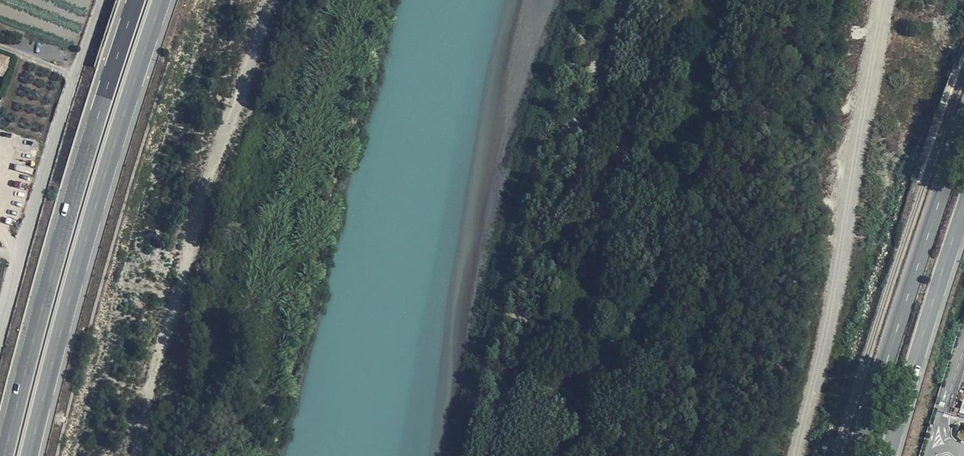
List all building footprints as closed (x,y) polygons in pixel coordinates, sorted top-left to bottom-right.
[(5,77),(12,56),(0,53),(0,76),(5,77)]
